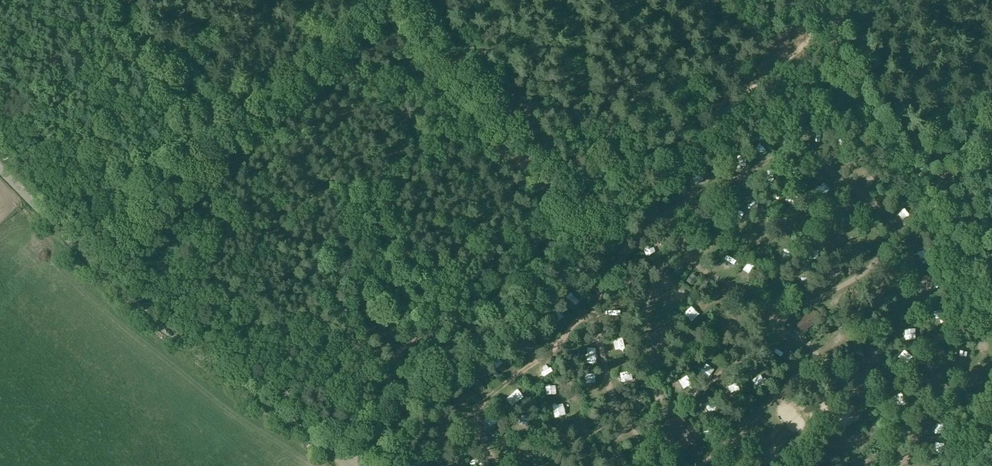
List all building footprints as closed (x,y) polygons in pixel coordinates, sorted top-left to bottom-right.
[(785,205),(791,201),(786,193),(780,197),(785,205)] [(924,285),(926,291),(934,289),(932,282),(924,285)] [(688,322),(696,316),(692,312),(684,318),(688,322)] [(797,324),(802,332),(818,321),(813,314),(797,324)] [(543,379),(555,372),(551,365),(539,371),(543,379)] [(700,436),(688,421),(686,423),(680,417),(662,431),(679,453),(700,436)]
